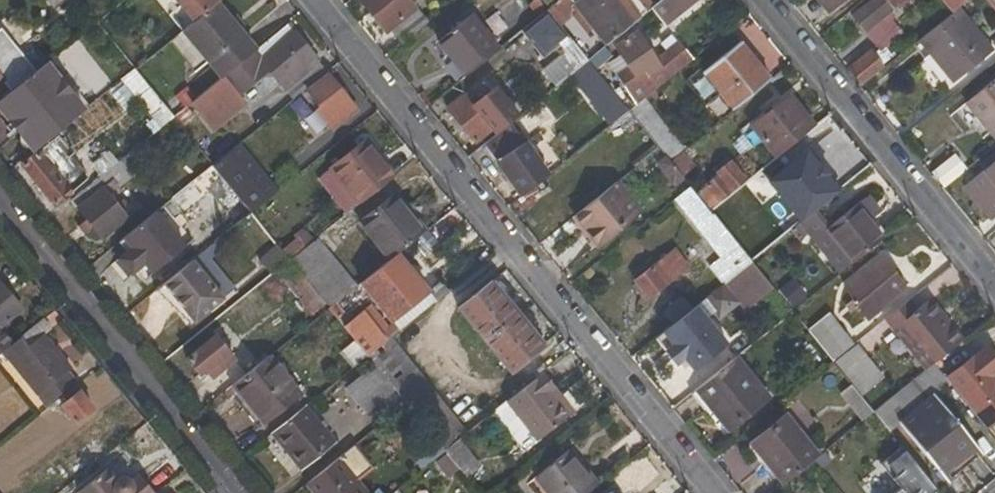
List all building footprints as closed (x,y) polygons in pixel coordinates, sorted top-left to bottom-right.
[(199,19),(217,4),(222,0),(183,0),(199,19)] [(407,0),(358,0),(386,35),(390,33),(401,45),(426,23),(407,0)] [(527,6),(537,18),(546,10),(537,0),(534,0),(527,6)] [(549,0),(537,0),(546,10),(553,4),(549,0)] [(638,19),(623,0),(558,0),(553,4),(546,10),(559,27),(577,13),(604,47),(638,19)] [(696,0),(661,0),(649,10),(663,27),(696,0)] [(844,0),(822,0),(831,11),(844,0)] [(850,15),(864,31),(904,0),(869,0),(850,15)] [(952,9),(963,0),(944,0),(952,9)] [(994,12),(994,0),(985,0),(994,12)] [(256,52),(217,4),(199,19),(182,32),(221,79),(256,52)] [(546,10),(537,18),(520,31),(543,58),(568,37),(559,27),(546,10)] [(991,52),(956,10),(919,41),(953,83),(991,52)] [(470,17),(437,44),(447,56),(463,78),(497,50),(470,17)] [(0,31),(0,99),(2,98),(16,87),(34,73),(0,31)] [(291,32),(260,57),(256,52),(221,79),(237,99),(269,74),(292,102),(305,91),(326,73),(291,32)] [(640,101),(650,93),(689,61),(678,45),(656,63),(637,34),(616,47),(632,70),(622,78),(640,101)] [(706,75),(733,109),(769,80),(741,46),(706,75)] [(594,71),(611,57),(603,48),(587,61),(594,71)] [(873,53),(847,73),(857,85),(882,66),(873,53)] [(447,56),(438,63),(455,84),(463,78),(447,56)] [(0,99),(0,108),(20,133),(26,129),(21,122),(23,120),(10,104),(52,73),(45,64),(34,73),(16,87),(2,98),(0,99)] [(173,119),(134,70),(119,81),(159,130),(173,119)] [(26,129),(20,133),(34,150),(76,116),(58,94),(64,89),(52,73),(10,104),(23,120),(21,122),(26,129)] [(333,133),(359,112),(326,73),(305,91),(319,108),(315,111),(333,133)] [(994,141),(994,79),(964,103),(994,141)] [(446,109),(474,145),(493,130),(476,108),(490,97),(479,82),(446,109)] [(610,84),(596,92),(612,120),(627,112),(610,84)] [(76,116),(82,111),(64,89),(58,94),(76,116)] [(476,108),(493,130),(497,135),(511,123),(517,118),(498,93),(490,97),(476,108)] [(652,111),(659,104),(650,93),(640,101),(627,111),(668,162),(681,152),(683,151),(652,111)] [(752,129),(775,157),(813,127),(789,97),(752,129)] [(521,198),(547,176),(511,123),(497,135),(484,146),(521,198)] [(224,157),(208,136),(195,146),(212,167),(224,157)] [(240,144),(224,157),(212,167),(223,181),(251,158),(240,144)] [(72,192),(52,167),(61,160),(48,145),(23,165),(55,206),(72,192)] [(330,169),(359,205),(393,177),(383,164),(378,168),(360,147),(330,169)] [(786,165),(811,196),(833,178),(810,148),(786,165)] [(682,178),(694,168),(681,152),(668,162),(682,178)] [(953,155),(931,173),(943,187),(965,169),(953,155)] [(85,182),(65,157),(61,160),(52,167),(72,192),(85,182)] [(132,171),(123,159),(102,176),(111,188),(132,171)] [(994,212),(994,211),(994,160),(970,181),(981,195),(976,200),(983,208),(988,204),(994,212)] [(696,192),(711,210),(747,181),(732,163),(696,192)] [(208,194),(235,226),(250,214),(223,181),(212,167),(172,199),(184,213),(208,194)] [(575,217),(598,246),(637,214),(615,185),(575,217)] [(709,211),(689,187),(673,201),(722,260),(710,269),(722,284),(729,279),(750,262),(709,211)] [(719,212),(728,224),(753,203),(744,191),(719,212)] [(103,239),(128,220),(107,194),(82,213),(103,239)] [(413,213),(398,195),(393,199),(408,217),(413,213)] [(880,212),(868,196),(865,199),(877,213),(872,217),(873,218),(880,212)] [(393,199),(362,224),(391,259),(398,254),(427,230),(413,213),(408,217),(393,199)] [(877,213),(865,199),(829,227),(857,261),(883,238),(869,221),(873,218),(872,217),(877,213)] [(857,261),(829,227),(816,210),(797,224),(838,275),(857,261)] [(180,250),(152,215),(119,241),(127,251),(113,261),(126,277),(134,270),(142,281),(180,250)] [(305,247),(297,238),(280,251),(289,261),(305,247)] [(318,238),(305,247),(289,261),(294,268),(328,309),(357,286),(318,238)] [(634,282),(648,298),(686,268),(673,251),(634,282)] [(397,331),(437,300),(398,254),(391,259),(359,285),(397,331)] [(844,289),(868,318),(905,288),(881,258),(844,289)] [(109,264),(122,280),(126,277),(113,261),(109,264)] [(191,325),(222,300),(191,261),(160,286),(191,325)] [(276,272),(281,279),(294,268),(289,261),(276,272)] [(773,289),(750,262),(729,279),(752,306),(773,289)] [(508,271),(497,277),(508,298),(519,292),(508,271)] [(752,306),(729,279),(722,284),(721,285),(744,312),(752,306)] [(23,311),(0,283),(0,329),(23,311)] [(458,308),(509,371),(542,345),(492,283),(458,308)] [(191,325),(160,286),(153,292),(183,331),(191,325)] [(661,314),(669,323),(688,308),(681,298),(661,314)] [(892,332),(917,310),(909,299),(883,321),(892,332)] [(953,326),(931,299),(924,305),(947,331),(953,326)] [(947,331),(924,305),(917,310),(892,332),(923,371),(933,364),(963,339),(953,326),(947,331)] [(725,343),(696,306),(660,334),(690,372),(725,343)] [(827,316),(807,332),(833,363),(835,361),(851,347),(827,316)] [(53,329),(44,319),(21,339),(29,348),(45,336),(53,329)] [(3,353),(12,345),(0,331),(0,356),(3,353)] [(3,353),(48,409),(78,385),(68,372),(71,369),(45,336),(29,348),(21,339),(12,345),(3,353)] [(205,372),(211,379),(234,361),(214,337),(185,359),(199,377),(205,372)] [(468,433),(391,337),(367,356),(374,365),(406,405),(432,436),(444,452),(459,440),(468,433)] [(882,379),(855,344),(851,347),(835,361),(862,395),(882,379)] [(985,348),(945,380),(949,384),(985,430),(994,422),(994,379),(993,376),(994,375),(994,360),(985,348)] [(714,411),(712,413),(715,417),(726,431),(768,397),(736,357),(696,389),(714,411)] [(299,396),(268,358),(232,387),(245,405),(249,403),(265,424),(299,396)] [(933,364),(923,371),(873,412),(889,432),(899,424),(946,483),(980,456),(934,398),(949,384),(945,380),(933,364)] [(343,389),(376,429),(406,405),(374,365),(343,389)] [(861,421),(873,412),(841,373),(830,383),(861,421)] [(505,405),(535,443),(567,417),(548,394),(553,391),(541,377),(505,405)] [(685,398),(706,424),(715,417),(712,413),(714,411),(696,389),(685,398)] [(77,425),(94,410),(78,391),(62,406),(77,425)] [(567,417),(571,413),(553,391),(548,394),(567,417)] [(265,424),(249,403),(245,405),(240,409),(257,430),(265,424)] [(333,441),(305,406),(270,435),(297,470),(333,441)] [(769,467),(767,468),(781,486),(814,460),(817,457),(785,417),(751,444),(769,467)] [(408,456),(421,471),(444,452),(432,436),(408,456)] [(466,479),(481,467),(459,440),(444,452),(446,455),(458,470),(466,479)] [(355,445),(305,484),(311,492),(367,492),(358,482),(374,469),(355,445)] [(929,487),(931,484),(903,449),(873,473),(878,479),(870,485),(876,492),(888,492),(898,485),(904,492),(934,492),(929,487)] [(547,492),(589,492),(596,488),(575,464),(579,460),(572,452),(537,480),(547,492)] [(435,463),(447,479),(458,470),(446,455),(435,463)] [(596,488),(599,485),(579,460),(575,464),(596,488)] [(69,485),(76,492),(79,492),(106,471),(99,462),(69,485)] [(137,477),(129,483),(125,480),(119,480),(116,482),(106,471),(79,492),(151,492),(137,477)]
